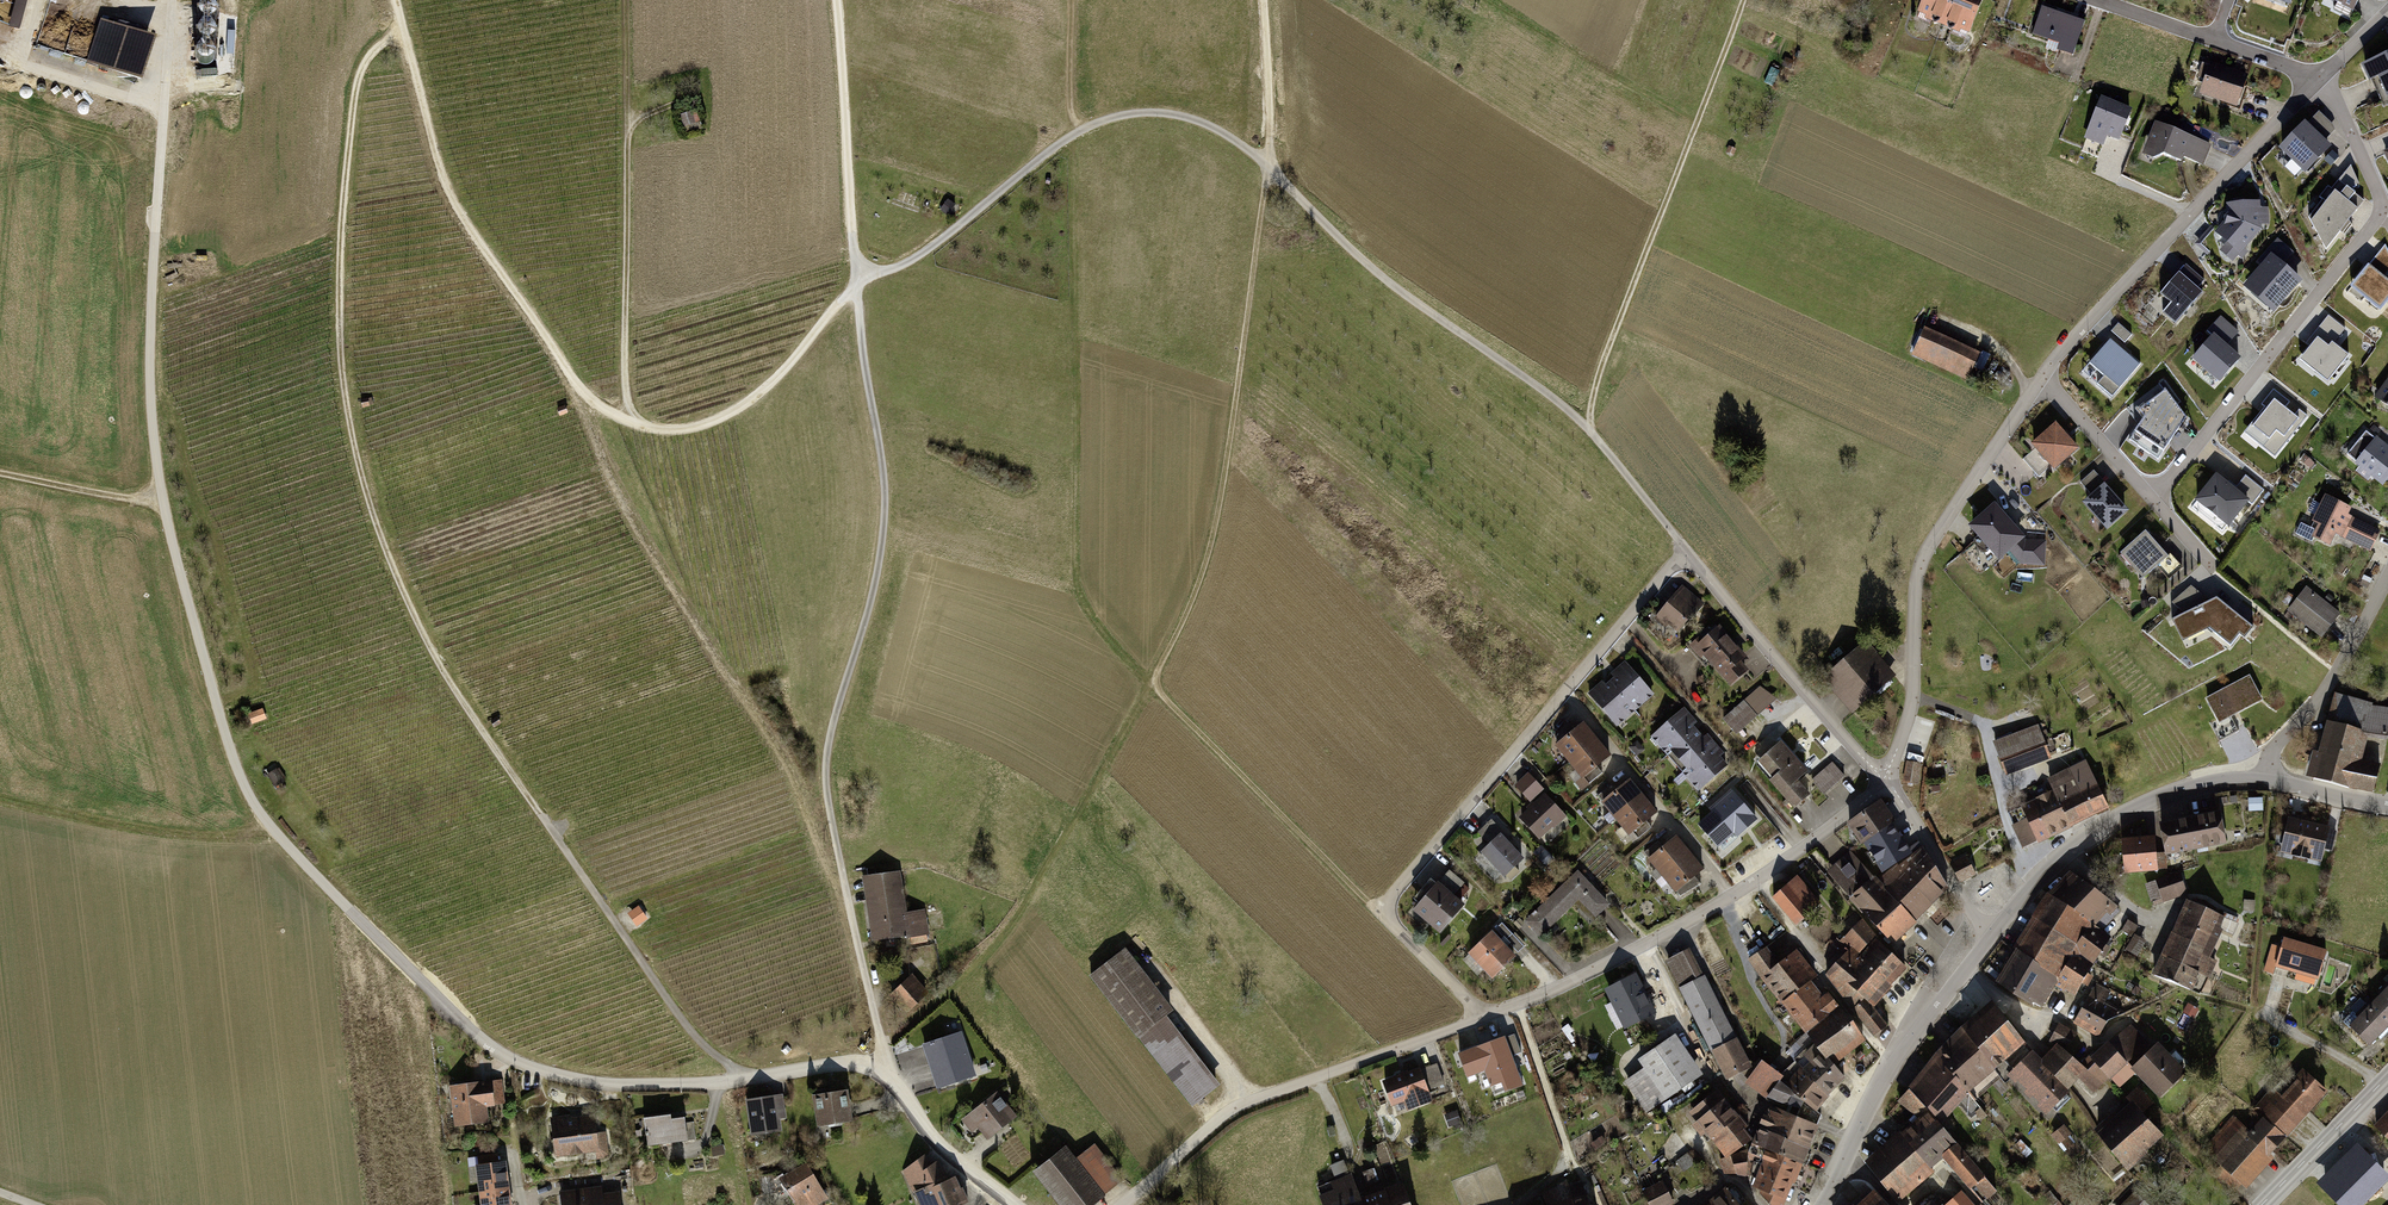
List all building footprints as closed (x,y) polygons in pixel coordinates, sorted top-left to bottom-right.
[(22,27),(29,0),(0,0),(0,21),(22,27)] [(1922,15),(1977,36),(1991,0),(1927,0),(1922,15)] [(2292,10),(2296,0),(2269,0),(2292,10)] [(2357,11),(2363,0),(2334,0),(2357,11)] [(2091,21),(2046,6),(2037,35),(2066,45),(2063,53),(2079,58),(2091,21)] [(163,39),(103,21),(90,63),(149,82),(163,39)] [(2360,67),(2368,85),(2376,82),(2384,101),(2387,99),(2387,54),(2360,67)] [(2236,111),(2247,78),(2201,62),(2194,80),(2203,83),(2198,98),(2236,111)] [(2132,111),(2101,98),(2084,140),(2104,147),(2108,137),(2120,142),(2132,111)] [(2328,135),(2337,126),(2320,111),(2312,120),(2328,135)] [(699,113),(682,117),(685,130),(702,126),(699,113)] [(2213,145),(2154,121),(2140,156),(2153,161),(2165,158),(2183,165),(2184,161),(2204,169),(2213,145)] [(2278,151),(2305,176),(2332,148),(2305,123),(2278,151)] [(2256,190),(2215,234),(2243,259),(2283,215),(2256,190)] [(2335,192),(2311,224),(2326,255),(2360,211),(2335,192)] [(959,204),(951,199),(943,210),(951,215),(959,204)] [(2347,292),(2377,315),(2387,301),(2387,283),(2383,279),(2387,273),(2387,253),(2384,244),(2347,292)] [(2272,255),(2243,288),(2274,316),(2303,283),(2272,255)] [(2163,315),(2175,326),(2202,295),(2180,275),(2161,296),(2172,305),(2163,315)] [(2329,320),(2300,359),(2331,381),(2351,354),(2335,342),(2344,330),(2329,320)] [(2223,322),(2191,361),(2218,384),(2237,360),(2225,350),(2238,335),(2223,322)] [(2120,323),(2113,330),(2125,341),(2132,334),(2120,323)] [(1985,353),(1927,327),(1914,355),(1972,381),(1985,353)] [(2111,341),(2090,364),(2119,390),(2141,366),(2111,341)] [(2272,392),(2241,435),(2276,460),(2306,417),(2272,392)] [(2186,421),(2165,396),(2140,413),(2145,420),(2131,443),(2158,464),(2186,421)] [(567,412),(565,406),(558,409),(560,415),(567,412)] [(2085,450),(2064,425),(2040,445),(2061,470),(2085,450)] [(2379,437),(2359,463),(2387,485),(2387,443),(2379,437)] [(2215,477),(2195,504),(2229,531),(2250,503),(2215,477)] [(2129,513),(2105,485),(2082,505),(2106,532),(2129,513)] [(2359,511),(2331,497),(2319,521),(2326,524),(2320,535),(2342,546),(2346,538),(2376,552),(2386,533),(2356,518),(2359,511)] [(1967,533),(1995,565),(2010,552),(2024,540),(1996,508),(1967,533)] [(2170,561),(2146,533),(2123,553),(2147,581),(2170,561)] [(2024,540),(2010,552),(2022,565),(2045,567),(2046,542),(2024,540)] [(2187,580),(2167,595),(2171,601),(2191,586),(2187,580)] [(1706,603),(1684,586),(1658,618),(1681,635),(1706,603)] [(2309,588),(2289,612),(2322,640),(2342,615),(2309,588)] [(2218,600),(2173,623),(2183,643),(2210,630),(2231,647),(2239,638),(2245,642),(2255,630),(2218,600)] [(1754,659),(1723,623),(1695,647),(1705,658),(1710,654),(1737,685),(1752,671),(1747,665),(1754,659)] [(1900,678),(1869,642),(1827,677),(1858,714),(1900,678)] [(1629,661),(1592,693),(1621,727),(1658,695),(1629,661)] [(2249,677),(2210,698),(2224,725),(2263,704),(2249,677)] [(2337,689),(2318,775),(2385,789),(2387,777),(2387,768),(2369,764),(2375,738),(2387,741),(2387,701),(2337,689)] [(1764,715),(1749,700),(1728,720),(1743,735),(1764,715)] [(267,709),(252,714),(255,725),(270,720),(267,709)] [(1686,710),(1655,737),(1703,792),(1734,766),(1686,710)] [(499,714),(491,718),(495,726),(502,722),(499,714)] [(1589,723),(1562,745),(1590,779),(1616,758),(1589,723)] [(2043,724),(1998,739),(2011,777),(2056,761),(2043,724)] [(2223,736),(2226,750),(2253,745),(2251,731),(2223,736)] [(1786,741),(1765,759),(1775,771),(1773,778),(1801,810),(1821,793),(1826,799),(1852,776),(1836,757),(1816,775),(1786,741)] [(2060,790),(2026,806),(2044,843),(2117,808),(2094,760),(2054,779),(2060,790)] [(1926,764),(1909,762),(1906,783),(1923,785),(1926,764)] [(278,767),(267,773),(275,788),(286,783),(278,767)] [(1530,771),(1515,784),(1530,802),(1545,789),(1530,771)] [(1663,814),(1634,780),(1608,802),(1636,836),(1663,814)] [(1711,814),(1697,827),(1718,849),(1734,836),(1738,839),(1758,821),(1732,790),(1708,809),(1711,814)] [(1569,815),(1546,791),(1520,816),(1543,840),(1569,815)] [(2249,797),(2250,810),(2264,809),(2263,796),(2249,797)] [(1920,852),(1887,802),(1853,823),(1875,857),(1868,863),(1855,850),(1829,870),(1899,946),(1955,889),(1920,852)] [(2224,811),(2167,823),(2173,855),(2230,843),(2224,811)] [(2337,827),(2293,818),(2285,851),(2329,861),(2337,827)] [(1528,859),(1505,835),(1486,852),(1509,877),(1528,859)] [(1710,870),(1681,836),(1654,859),(1684,893),(1710,870)] [(2164,837),(2127,841),(2131,873),(2168,869),(2164,837)] [(1971,856),(1954,863),(1964,884),(1980,876),(1971,856)] [(1615,904),(1581,868),(1528,918),(1545,936),(1580,904),(1597,921),(1615,904)] [(1449,870),(1445,876),(1461,886),(1465,880),(1449,870)] [(905,872),(864,879),(875,945),(932,935),(928,910),(913,913),(905,872)] [(2119,904),(2074,872),(2052,896),(2002,981),(2047,1008),(2062,986),(2080,995),(2115,940),(2099,929),(2119,904)] [(2182,874),(2146,885),(2153,906),(2188,895),(2182,874)] [(1827,907),(1801,877),(1777,898),(1804,928),(1827,907)] [(1470,906),(1443,883),(1419,911),(1447,934),(1470,906)] [(2234,919),(2189,899),(2156,974),(2202,994),(2234,919)] [(646,919),(638,907),(629,914),(637,925),(646,919)] [(1849,959),(1830,974),(1880,1037),(1893,1026),(1881,1009),(1913,970),(1867,920),(1838,944),(1849,959)] [(1522,956),(1497,931),(1474,953),(1500,979),(1522,956)] [(2138,954),(2146,939),(2135,933),(2127,948),(2138,954)] [(2326,951),(2284,939),(2281,948),(2273,946),(2266,970),(2271,972),(2274,965),(2318,978),(2326,951)] [(1694,947),(1668,960),(1731,1082),(1757,1069),(1694,947)] [(1769,948),(1752,958),(1788,1003),(1808,1032),(1825,1049),(1841,1066),(1872,1042),(1834,994),(1828,999),(1815,983),(1821,978),(1800,951),(1782,963),(1769,948)] [(1131,949),(1095,977),(1141,1038),(1171,1016),(1177,1011),(1131,949)] [(1635,973),(1606,989),(1626,1027),(1656,1012),(1635,973)] [(934,992),(915,974),(892,997),(911,1015),(934,992)] [(2298,974),(2297,980),(2312,983),(2313,976),(2298,974)] [(2113,992),(2097,984),(2077,1025),(2102,1036),(2122,1012),(2107,1002),(2113,992)] [(2356,1024),(2377,1044),(2387,1033),(2387,992),(2356,1024)] [(1937,1060),(1917,1086),(1947,1121),(1973,1094),(2030,1045),(2000,1003),(1969,1029),(1937,1060)] [(1171,1016),(1141,1038),(1194,1108),(1224,1086),(1171,1016)] [(2058,1048),(2046,1063),(2071,1092),(2085,1082),(2097,1096),(2114,1079),(2123,1088),(2139,1074),(2133,1064),(2145,1050),(2127,1031),(2095,1061),(2091,1058),(2085,1064),(2072,1051),(2079,1035),(2059,1025),(2053,1043),(2058,1048)] [(1521,1050),(1515,1032),(1507,1034),(1513,1053),(1521,1050)] [(966,1033),(927,1046),(941,1089),(980,1077),(966,1033)] [(1494,1094),(1523,1085),(1507,1034),(1459,1050),(1467,1076),(1487,1070),(1494,1094)] [(1679,1035),(1643,1059),(1669,1100),(1706,1077),(1679,1035)] [(2194,1075),(2166,1045),(2140,1069),(2169,1099),(2194,1075)] [(1825,1049),(1792,1083),(1825,1114),(1852,1081),(1825,1049)] [(2038,1055),(2014,1076),(2050,1117),(2074,1095),(2071,1092),(2046,1063),(2038,1055)] [(1792,1083),(1768,1060),(1751,1084),(1771,1098),(1797,1109),(1793,1113),(1820,1125),(1825,1114),(1792,1083)] [(1425,1067),(1388,1080),(1397,1105),(1408,1101),(1412,1112),(1438,1102),(1425,1067)] [(2244,1196),(2334,1092),(2311,1072),(2289,1097),(2276,1086),(2245,1121),(2236,1113),(2207,1147),(2226,1163),(2217,1173),(2244,1196)] [(504,1080),(453,1088),(459,1129),(493,1124),(491,1109),(508,1106),(504,1080)] [(1756,1129),(1722,1089),(1692,1110),(1697,1119),(1693,1121),(1727,1159),(1723,1160),(1728,1174),(1764,1179),(1775,1151),(1760,1145),(1752,1132),(1756,1129)] [(846,1091),(815,1096),(819,1124),(850,1119),(846,1091)] [(1001,1091),(965,1120),(976,1134),(985,1126),(996,1140),(1023,1118),(1001,1091)] [(1871,1162),(1904,1201),(1948,1159),(1964,1146),(1916,1092),(1903,1103),(1922,1121),(1871,1162)] [(785,1095),(747,1100),(753,1136),(785,1132),(783,1123),(789,1122),(785,1095)] [(2137,1099),(2102,1129),(2135,1170),(2171,1140),(2137,1099)] [(1774,1107),(1760,1145),(1775,1151),(1764,1179),(1761,1188),(1778,1204),(1791,1204),(1811,1168),(1826,1128),(1820,1125),(1793,1113),(1774,1107)] [(593,1114),(553,1119),(557,1152),(598,1147),(599,1156),(608,1154),(605,1132),(596,1133),(593,1114)] [(2376,1128),(2387,1140),(2387,1115),(2376,1128)] [(670,1116),(645,1119),(648,1145),(695,1139),(693,1123),(685,1124),(684,1118),(671,1120),(670,1116)] [(2067,1126),(2053,1136),(2065,1152),(2079,1142),(2067,1126)] [(1039,1172),(1066,1204),(1098,1204),(1127,1182),(1098,1145),(1081,1159),(1071,1147),(1039,1172)] [(1964,1146),(1948,1159),(1985,1204),(1988,1204),(2002,1193),(1964,1146)] [(2385,1175),(2355,1146),(2322,1179),(2348,1204),(2355,1204),(2385,1175)] [(903,1171),(919,1204),(965,1204),(969,1203),(959,1182),(945,1188),(940,1177),(946,1174),(941,1163),(934,1167),(930,1158),(903,1171)] [(1343,1160),(1332,1163),(1335,1175),(1347,1172),(1343,1160)] [(476,1166),(481,1204),(513,1204),(507,1162),(476,1166)] [(784,1179),(799,1204),(823,1204),(832,1200),(811,1164),(784,1179)] [(1322,1189),(1328,1204),(1414,1204),(1405,1183),(1369,1197),(1360,1174),(1322,1189)] [(1585,1183),(1544,1195),(1546,1202),(1533,1204),(1592,1204),(1585,1183)] [(1667,1183),(1646,1194),(1651,1204),(1681,1204),(1667,1183)] [(561,1194),(562,1204),(623,1204),(621,1194),(608,1196),(606,1186),(561,1194)] [(1731,1189),(1710,1204),(1745,1204),(1731,1189)] [(2122,1204),(2154,1204),(2139,1189),(2122,1204)] [(1879,1191),(1863,1204),(1891,1204),(1879,1191)]
